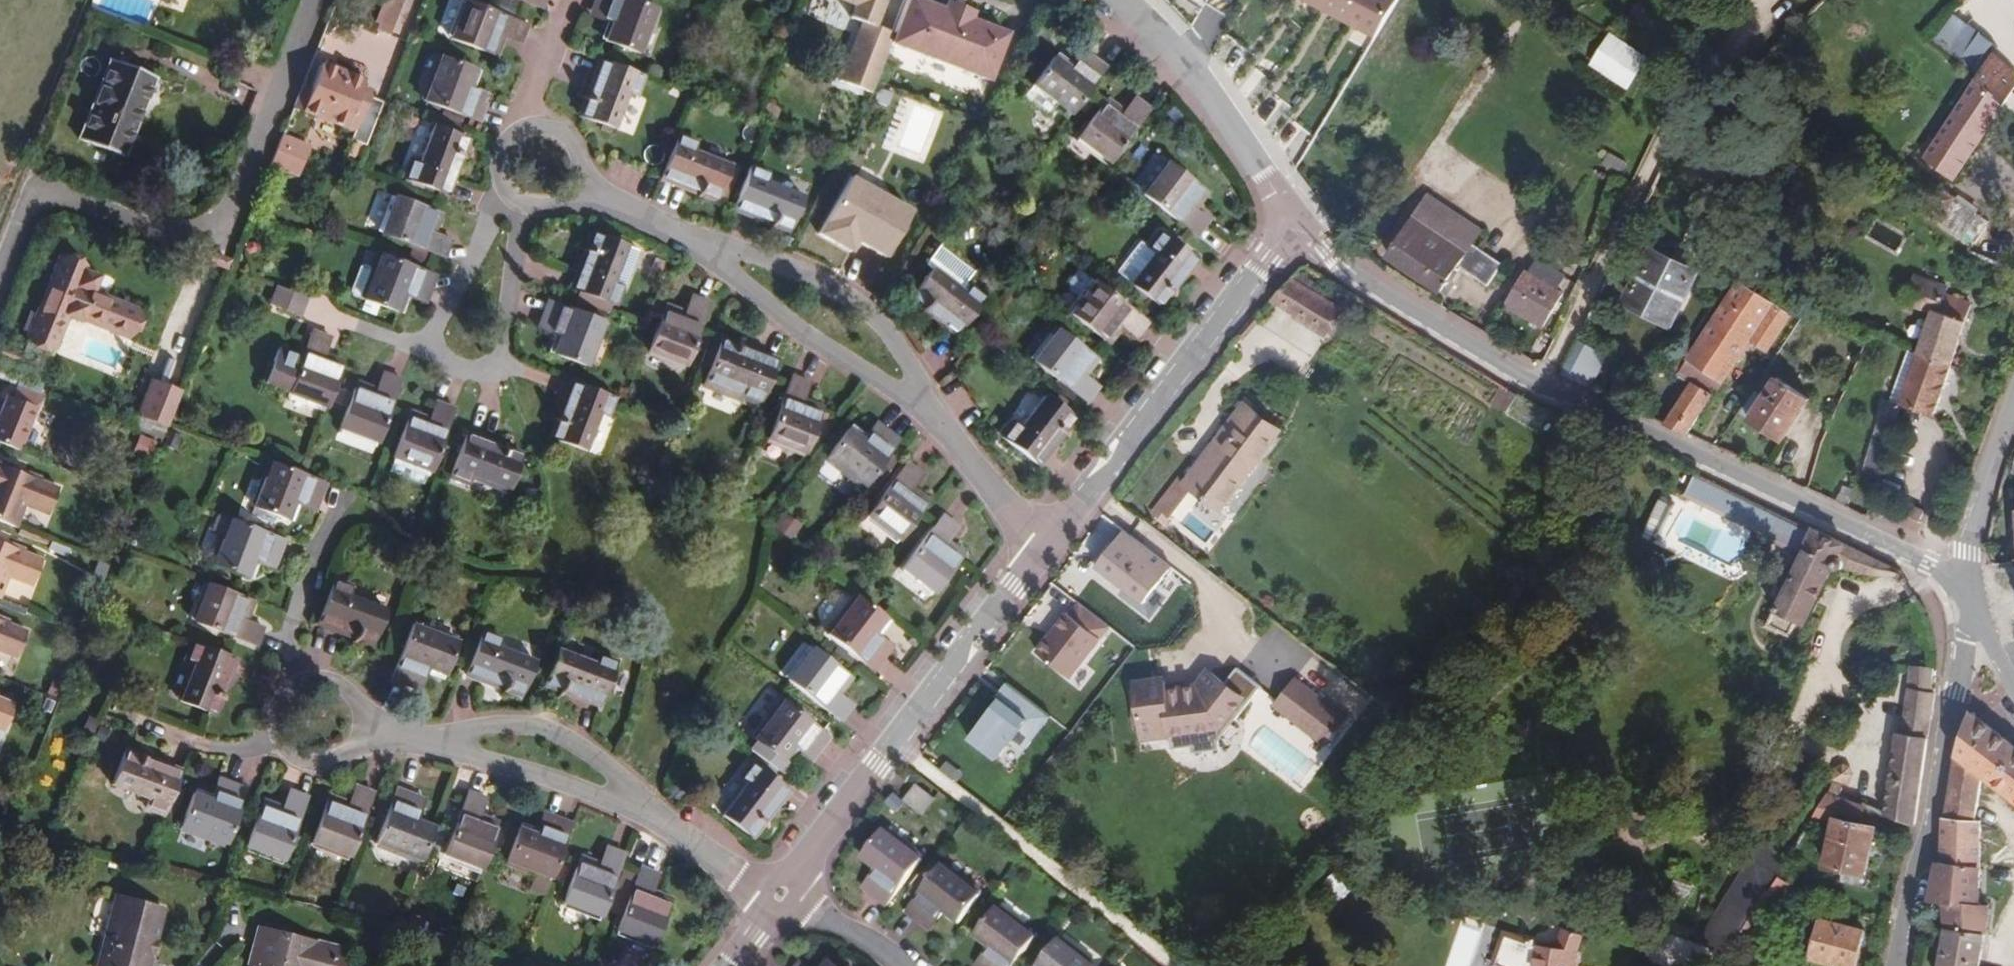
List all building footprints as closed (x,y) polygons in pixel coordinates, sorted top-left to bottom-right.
[(407,0),(389,0),(381,20),(397,27),(407,0)] [(541,9),(545,0),(520,0),(541,9)] [(602,19),(612,23),(605,40),(639,53),(656,11),(630,0),(596,0),(594,5),(606,9),(602,19)] [(890,0),(839,0),(855,6),(851,17),(856,19),(879,28),(890,0)] [(918,0),(907,0),(893,32),(891,40),(988,78),(1005,34),(918,0)] [(1360,0),(1326,0),(1322,8),(1349,22),(1360,0)] [(1349,22),(1377,36),(1398,0),(1360,0),(1349,22)] [(521,41),(527,25),(465,1),(453,36),(494,53),(502,33),(521,41)] [(1645,26),(1653,16),(1640,3),(1631,14),(1645,26)] [(591,14),(602,19),(606,9),(594,5),(591,14)] [(1996,42),(1953,15),(1931,40),(1973,75),(1996,42)] [(891,40),(893,32),(879,28),(856,19),(835,80),(873,92),(891,40)] [(1611,37),(1599,56),(1632,81),(1646,59),(1611,37)] [(1082,66),(1090,56),(1083,50),(1075,61),(1082,66)] [(1979,79),(2008,105),(2013,95),(2013,73),(1996,54),(1979,79)] [(478,120),(485,102),(474,97),(477,89),(467,85),(474,69),(440,55),(423,99),(478,120)] [(1056,107),(1070,116),(1105,67),(1090,56),(1082,66),(1075,61),(1068,69),(1053,58),(1031,87),(1056,107)] [(1632,81),(1599,56),(1594,62),(1629,86),(1632,81)] [(126,156),(156,76),(114,59),(84,139),(126,156)] [(636,95),(643,75),(599,60),(580,116),(613,128),(625,92),(636,95)] [(354,135),(368,98),(358,95),(363,82),(319,66),(308,93),(301,91),(294,109),(354,135)] [(1965,99),(1923,157),(1955,179),(2002,115),(2008,105),(1979,79),(1965,99)] [(1047,119),(1056,107),(1031,87),(1022,100),(1047,119)] [(474,97),(485,102),(488,94),(477,89),(474,97)] [(1110,162),(1141,121),(1150,110),(1134,97),(1122,113),(1105,100),(1078,136),(1110,162)] [(350,143),(365,150),(383,104),(368,98),(354,135),(350,143)] [(829,117),(817,112),(813,125),(825,129),(829,117)] [(447,194),(468,140),(434,127),(420,163),(412,160),(405,177),(447,194)] [(309,146),(283,134),(271,163),(299,174),(309,146)] [(697,143),(679,135),(665,167),(661,177),(716,200),(730,165),(694,150),(697,143)] [(1619,174),(1625,163),(1609,154),(1603,165),(1619,174)] [(855,178),(861,164),(848,157),(841,172),(855,178)] [(1144,196),(1196,237),(1207,221),(1191,209),(1203,192),(1166,165),(1144,196)] [(770,174),(752,166),(734,209),(789,232),(803,196),(767,181),(770,174)] [(1949,209),(1957,199),(1947,191),(1939,201),(1949,209)] [(1467,241),(1475,227),(1421,195),(1384,256),(1442,292),(1449,281),(1444,277),(1453,264),(1484,282),(1498,259),(1467,241)] [(433,233),(441,214),(397,197),(384,233),(444,257),(451,240),(433,233)] [(1939,201),(1927,217),(1934,223),(1968,248),(1988,222),(1957,199),(1949,209),(1939,201)] [(620,285),(635,248),(600,234),(580,290),(621,307),(628,288),(620,285)] [(1159,234),(1149,249),(1155,253),(1129,285),(1159,308),(1195,260),(1159,234)] [(1155,253),(1149,249),(1141,243),(1116,276),(1129,285),(1155,253)] [(975,272),(941,246),(927,265),(933,269),(912,297),(958,334),(985,298),(967,282),(975,272)] [(1693,274),(1651,253),(1628,299),(1668,319),(1693,274)] [(382,255),(375,270),(363,300),(399,313),(405,296),(413,300),(418,289),(431,294),(438,278),(382,255)] [(61,260),(54,279),(30,338),(55,348),(67,315),(82,321),(85,317),(129,336),(139,312),(94,295),(101,278),(85,272),(87,269),(61,260)] [(1558,291),(1567,278),(1539,261),(1531,275),(1525,272),(1507,303),(1544,325),(1563,295),(1558,291)] [(363,300),(375,270),(364,266),(359,267),(349,291),(352,294),(363,300)] [(1299,272),(1272,301),(1295,314),(1309,292),(1319,298),(1326,287),(1299,272)] [(1069,294),(1080,303),(1094,285),(1078,273),(1068,284),(1069,294)] [(1917,355),(1950,366),(1970,305),(1944,295),(1947,287),(1914,275),(1905,301),(1932,314),(1917,355)] [(1740,284),(1681,372),(1693,380),(1714,395),(1751,338),(1768,350),(1789,317),(1740,284)] [(1094,285),(1080,303),(1070,316),(1106,344),(1119,328),(1134,340),(1147,324),(1094,285)] [(308,299),(278,286),(271,303),(301,316),(308,299)] [(427,305),(431,294),(418,289),(413,300),(427,305)] [(1309,292),(1295,314),(1324,332),(1338,309),(1319,298),(1309,292)] [(670,308),(659,333),(652,351),(689,366),(714,304),(697,297),(689,316),(670,308)] [(554,324),(550,333),(560,337),(553,355),(588,368),(605,322),(549,302),(542,320),(554,324)] [(539,329),(550,333),(554,324),(542,320),(539,329)] [(266,383),(326,407),(343,363),(324,356),(330,338),(313,331),(301,360),(278,351),(266,383)] [(1083,377),(1095,360),(1058,332),(1034,363),(1087,404),(1099,388),(1083,377)] [(762,400),(777,360),(722,339),(710,371),(746,387),(743,393),(762,400)] [(1604,353),(1575,339),(1560,373),(1587,387),(1604,353)] [(1890,403),(1898,405),(1915,353),(1908,351),(1890,403)] [(1902,407),(1934,418),(1950,366),(1917,355),(1915,353),(1898,405),(1902,407)] [(817,386),(829,368),(812,357),(800,374),(817,386)] [(1777,380),(1767,372),(1740,412),(1751,419),(1777,380)] [(376,441),(401,380),(385,373),(377,392),(358,385),(340,427),(376,441)] [(804,401),(810,382),(793,376),(769,437),(806,451),(823,408),(804,401)] [(1779,377),(1777,380),(1751,419),(1750,421),(1782,441),(1810,398),(1779,377)] [(1693,380),(1663,423),(1687,434),(1714,395),(1693,380)] [(614,398),(582,387),(571,382),(550,437),(585,450),(600,414),(607,416),(614,398)] [(1508,412),(1519,392),(1504,384),(1493,402),(1508,412)] [(0,415),(0,444),(20,452),(37,408),(32,406),(37,393),(17,385),(12,399),(7,397),(0,415)] [(180,396),(153,385),(140,419),(167,429),(169,423),(180,396)] [(1038,466),(1074,419),(1045,398),(1021,429),(1013,424),(1002,439),(1038,466)] [(393,457),(429,471),(453,409),(436,402),(430,420),(410,413),(393,457)] [(1882,474),(1902,407),(1898,405),(1890,403),(1886,402),(1865,468),(1882,474)] [(1245,403),(1201,463),(1209,469),(1193,490),(1220,510),(1280,430),(1245,403)] [(876,437),(883,428),(877,423),(869,432),(876,437)] [(827,458),(863,488),(899,440),(883,428),(876,437),(869,432),(862,440),(849,430),(827,458)] [(339,431),(336,438),(372,453),(375,446),(339,431)] [(150,458),(156,441),(138,435),(132,452),(150,458)] [(508,489),(521,455),(466,435),(450,478),(469,485),(473,476),(508,489)] [(1946,464),(1950,453),(1941,450),(1937,460),(1946,464)] [(1748,463),(1763,470),(1768,458),(1754,452),(1748,463)] [(899,540),(928,502),(911,489),(923,474),(908,462),(868,516),(899,540)] [(300,474),(272,463),(256,507),(291,520),(296,503),(306,506),(309,497),(321,502),(327,484),(316,480),(300,474)] [(1209,469),(1201,463),(1185,484),(1193,490),(1209,469)] [(18,529),(27,507),(50,516),(62,489),(28,476),(26,482),(16,478),(17,471),(0,464),(0,522),(18,529)] [(26,482),(28,476),(17,471),(16,478),(26,482)] [(1736,492),(1695,473),(1685,494),(1726,513),(1736,492)] [(1736,492),(1726,513),(1758,528),(1768,506),(1736,492)] [(309,497),(306,506),(318,510),(321,502),(309,497)] [(1904,512),(1920,520),(1924,510),(1907,502),(1904,512)] [(1880,577),(1899,569),(1768,506),(1758,528),(1757,531),(1766,536),(1765,539),(1793,552),(1794,550),(1802,554),(1768,625),(1790,636),(1798,622),(1804,624),(1831,568),(1843,566),(1880,577)] [(1921,520),(1920,520),(1904,512),(1900,522),(1916,530),(1921,520)] [(785,514),(776,526),(793,538),(802,525),(785,514)] [(904,568),(935,592),(964,554),(947,541),(958,526),(944,515),(904,568)] [(284,541),(230,521),(218,517),(213,532),(225,536),(214,566),(247,579),(255,560),(262,563),(264,554),(278,559),(284,541)] [(1174,567),(1128,531),(1099,568),(1146,604),(1174,567)] [(9,546),(0,542),(0,551),(7,553),(9,546)] [(2,600),(11,577),(34,586),(44,560),(9,546),(7,553),(0,551),(0,600),(2,600)] [(264,554),(262,563),(275,568),(278,559),(264,554)] [(352,587),(335,580),(318,624),(372,643),(386,609),(349,596),(352,587)] [(253,602),(210,586),(197,621),(257,643),(264,627),(246,620),(253,602)] [(875,633),(887,619),(856,595),(827,632),(875,670),(886,655),(876,647),(882,639),(875,633)] [(1111,626),(1077,600),(1068,612),(1071,614),(1041,654),(1072,677),(1111,626)] [(17,661),(29,633),(0,622),(0,654),(17,661)] [(395,679),(411,685),(415,674),(424,677),(428,669),(445,675),(458,640),(416,623),(395,679)] [(502,639),(484,632),(467,674),(521,695),(534,661),(498,648),(502,639)] [(580,647),(562,639),(545,683),(599,704),(612,669),(578,656),(580,647)] [(892,647),(882,639),(876,647),(886,655),(892,647)] [(236,659),(192,643),(185,663),(194,666),(181,701),(216,713),(236,659)] [(841,721),(852,705),(838,694),(850,677),(813,649),(790,680),(841,721)] [(1167,677),(1136,680),(1143,742),(1173,739),(1174,747),(1193,745),(1193,752),(1220,749),(1219,742),(1266,686),(1238,662),(1208,697),(1198,699),(1196,686),(1168,689),(1167,677)] [(1934,669),(1911,666),(1906,705),(1933,709),(1936,690),(1933,684),(1934,669)] [(415,674),(411,685),(420,689),(424,677),(415,674)] [(1335,746),(1355,708),(1293,675),(1273,713),(1335,746)] [(1051,716),(1008,681),(997,695),(1000,697),(969,736),(997,758),(1010,741),(1023,751),(1051,716)] [(0,700),(0,731),(4,732),(15,705),(0,700)] [(794,746),(802,753),(808,744),(819,752),(830,738),(783,702),(755,738),(782,760),(794,746)] [(1933,709),(1906,705),(1902,734),(1928,737),(1933,709)] [(1945,816),(1976,821),(1983,776),(2013,799),(2013,746),(1973,714),(1955,757),(1945,816)] [(1885,813),(1910,821),(1915,823),(1928,737),(1902,734),(1898,733),(1885,813)] [(808,744),(802,753),(812,761),(819,752),(808,744)] [(146,807),(164,813),(179,769),(125,750),(113,785),(149,797),(146,807)] [(753,837),(789,791),(753,764),(741,778),(747,784),(723,814),(753,837)] [(1844,766),(1836,771),(1829,792),(1846,798),(1850,784),(1855,785),(1858,776),(1853,769),(1844,766)] [(218,780),(214,792),(224,795),(228,783),(218,780)] [(224,795),(214,792),(211,800),(193,794),(181,831),(227,845),(245,788),(228,783),(224,795)] [(349,802),(329,795),(313,840),(350,853),(372,792),(355,786),(349,802)] [(917,787),(907,801),(924,815),(935,800),(917,787)] [(376,844),(420,861),(433,826),(415,820),(418,812),(409,809),(414,797),(395,789),(376,844)] [(285,858),(307,795),(291,790),(285,806),(265,800),(249,844),(285,858)] [(445,854),(482,867),(499,822),(479,815),(484,798),(467,791),(445,854)] [(1846,798),(1829,792),(1821,805),(1840,812),(1849,800),(1846,798)] [(422,800),(414,797),(409,809),(418,812),(422,800)] [(549,827),(553,816),(543,812),(539,823),(549,827)] [(530,888),(545,894),(571,822),(553,816),(549,827),(539,823),(536,831),(520,826),(515,841),(507,838),(504,847),(511,850),(509,856),(507,861),(535,871),(530,888)] [(1942,840),(1941,861),(1980,866),(1981,821),(1976,821),(1945,816),(1943,816),(1942,840)] [(1824,862),(1865,871),(1876,826),(1835,817),(1824,862)] [(876,871),(871,879),(878,884),(871,895),(886,906),(921,860),(885,831),(862,860),(876,871)] [(1768,833),(1726,898),(1753,914),(1769,889),(1794,849),(1768,833)] [(501,853),(509,856),(511,850),(504,847),(501,853)] [(564,901),(601,916),(624,852),(607,847),(599,864),(579,856),(564,901)] [(908,912),(923,924),(930,914),(938,920),(944,912),(959,924),(981,895),(944,867),(935,860),(909,893),(918,900),(908,912)] [(1943,902),(1944,927),(1984,933),(1989,906),(1979,904),(1980,866),(1941,861),(1937,861),(1932,880),(1927,901),(1943,902)] [(617,929),(655,942),(671,898),(652,891),(658,873),(640,867),(617,929)] [(878,884),(871,879),(863,889),(871,895),(878,884)] [(1753,914),(1740,935),(1737,940),(1748,949),(1784,893),(1769,889),(1753,914)] [(162,910),(116,898),(99,965),(148,965),(151,955),(146,953),(149,941),(153,942),(162,910)] [(1726,898),(1714,919),(1740,935),(1753,914),(1726,898)] [(984,956),(992,962),(988,965),(1013,965),(1034,938),(997,909),(978,935),(991,946),(984,956)] [(930,914),(923,924),(931,930),(938,920),(930,914)] [(1461,918),(1445,965),(1470,965),(1484,926),(1461,918)] [(1714,919),(1699,943),(1728,954),(1730,952),(1737,940),(1740,935),(1714,919)] [(1864,930),(1819,920),(1811,958),(1849,965),(1856,965),(1864,930)] [(1944,927),(1938,965),(1979,965),(1984,933),(1944,927)] [(1658,928),(1647,958),(1670,965),(1721,965),(1728,954),(1699,943),(1658,928)] [(250,956),(257,958),(254,965),(340,965),(341,959),(324,955),(326,946),(309,941),(307,945),(285,940),(285,935),(257,929),(250,956)] [(1585,935),(1567,929),(1557,952),(1507,933),(1494,963),(1502,965),(1572,965),(1585,935)] [(1060,938),(1039,965),(1096,965),(1060,938)] [(344,951),(326,946),(324,955),(341,959),(344,951)] [(250,956),(248,965),(254,965),(257,958),(250,956)] [(984,956),(976,965),(977,965),(988,965),(992,962),(984,956)]
